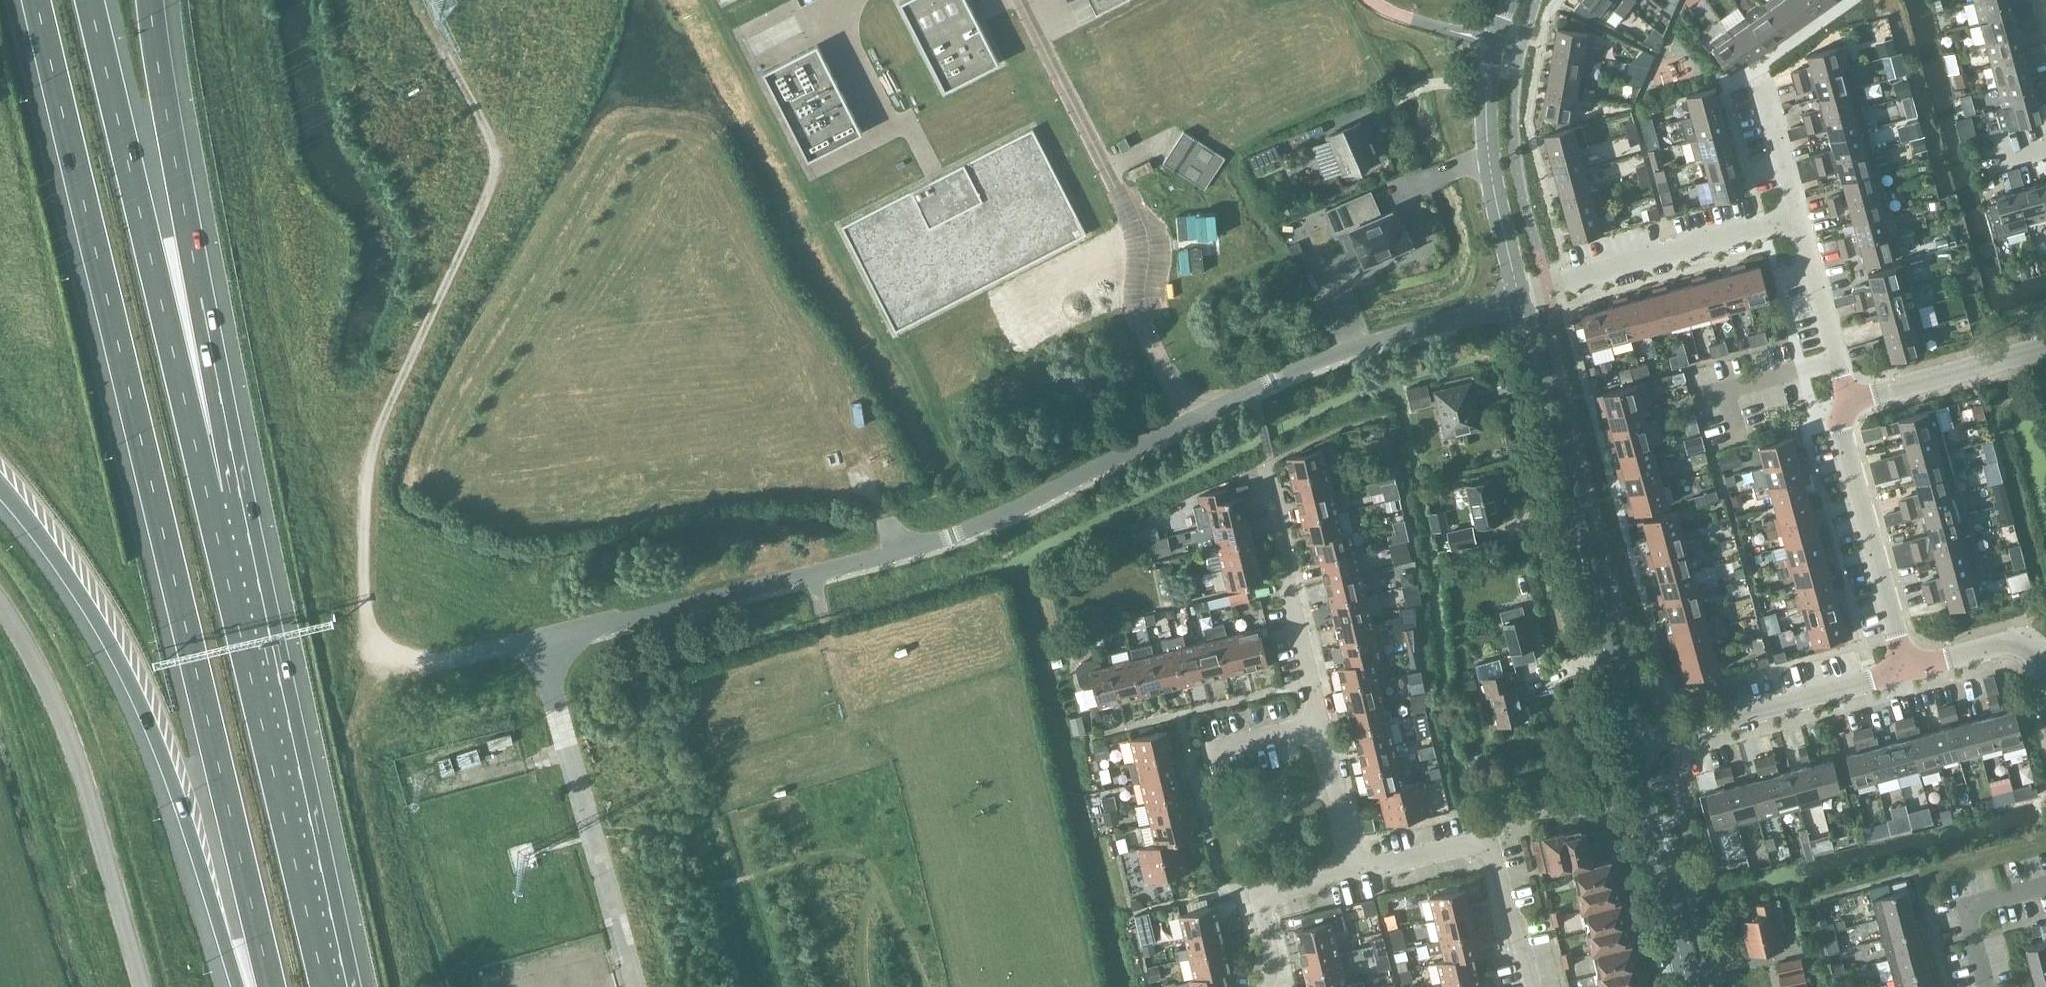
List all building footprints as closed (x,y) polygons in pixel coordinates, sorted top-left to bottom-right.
[(900,2),(945,91),(999,63),(967,0),(904,0),(900,2)] [(1100,15),(1131,0),(1092,0),(1100,15)] [(1574,10),(1597,21),(1601,15),(1583,0),(1582,0),(1574,10)] [(1615,10),(1623,16),(1629,8),(1619,0),(1583,0),(1601,15),(1607,20),(1615,10)] [(1629,8),(1636,0),(1635,0),(1619,0),(1629,8)] [(1802,23),(1785,0),(1769,0),(1763,5),(1785,36),(1802,23)] [(1820,11),(1812,0),(1785,0),(1802,23),(1820,11)] [(1835,0),(1812,0),(1820,11),(1835,0)] [(1934,1),(1937,11),(1943,9),(1941,0),(1939,0),(1934,1)] [(2013,9),(2011,0),(1978,0),(1975,1),(1981,22),(2014,13),(2013,9)] [(2026,14),(2036,11),(2034,3),(2023,6),(2026,14)] [(1756,4),(1746,11),(1745,17),(1767,48),(1785,36),(1763,5),(1762,5),(1756,4)] [(1981,22),(1987,43),(2020,34),(2016,17),(2026,14),(2023,6),(2013,9),(2014,13),(1981,22)] [(1571,17),(1569,29),(1584,32),(1586,24),(1586,23),(1571,17)] [(1745,17),(1728,30),(1749,60),(1767,48),(1745,17)] [(1557,27),(1553,49),(1601,58),(1603,48),(1592,46),(1594,34),(1587,33),(1587,32),(1584,32),(1569,29),(1557,27)] [(1655,28),(1643,42),(1658,49),(1664,35),(1655,28)] [(1728,30),(1710,42),(1714,48),(1713,49),(1731,74),(1749,60),(1728,30)] [(1987,43),(1993,64),(2026,55),(2025,51),(2020,34),(1987,43)] [(1894,41),(1876,46),(1880,58),(1897,53),(1894,41)] [(817,44),(814,46),(763,72),(808,161),(863,133),(817,44)] [(1806,71),(1809,79),(1814,77),(1851,67),(1845,45),(1808,55),(1812,69),(1806,71)] [(2045,54),(2045,45),(2035,48),(2038,57),(2045,54)] [(1993,64),(1999,85),(2032,76),(2028,60),(2038,57),(2035,48),(2025,51),(2026,55),(1993,64)] [(1601,58),(1553,49),(1550,71),(1580,76),(1587,77),(1589,66),(1599,68),(1601,58)] [(1647,51),(1640,65),(1650,67),(1655,55),(1647,51)] [(1904,64),(1885,69),(1888,79),(1907,74),(1904,64)] [(1817,85),(1820,98),(1857,88),(1851,67),(1814,77),(1809,79),(1811,87),(1817,85)] [(1576,97),(1580,76),(1550,71),(1546,92),(1576,97)] [(1796,82),(1809,79),(1806,71),(1794,74),(1796,82)] [(2038,97),(2037,93),(2032,76),(1999,85),(2005,106),(2038,97)] [(1809,79),(1796,82),(1798,90),(1811,87),(1809,79)] [(1909,82),(1896,85),(1900,98),(1912,95),(1909,82)] [(1583,98),(1594,100),(1595,90),(1585,88),(1583,98)] [(1686,96),(1692,118),(1722,110),(1716,88),(1686,96)] [(1820,98),(1824,110),(1818,112),(1820,120),(1826,118),(1862,109),(1857,88),(1820,98)] [(1964,88),(1954,90),(1956,96),(1965,94),(1964,88)] [(2040,102),(2045,100),(2045,91),(2037,93),(2038,97),(2005,106),(1998,108),(2004,130),(2045,119),(2040,102)] [(1576,97),(1546,92),(1542,114),(1554,116),(1556,131),(1571,127),(1576,97)] [(1970,94),(1960,97),(1962,104),(1972,101),(1970,94)] [(1916,107),(1904,110),(1907,119),(1918,116),(1916,107)] [(1862,109),(1826,118),(1820,120),(1822,129),(1828,127),(1831,139),(1868,129),(1862,109)] [(1698,139),(1711,135),(1727,130),(1722,110),(1692,118),(1698,139)] [(1807,124),(1820,120),(1818,112),(1805,116),(1807,124)] [(1644,131),(1653,128),(1651,118),(1641,121),(1644,131)] [(1375,134),(1368,119),(1328,136),(1330,141),(1314,148),(1326,175),(1342,168),(1347,179),(1365,172),(1363,165),(1377,159),(1373,150),(1376,149),(1375,147),(1374,148),(1371,141),(1372,140),(1372,139),(1369,140),(1368,137),(1375,134)] [(1809,132),(1822,129),(1820,120),(1807,124),(1809,132)] [(1919,121),(1907,124),(1911,140),(1914,139),(1923,137),(1919,121)] [(1627,135),(1638,132),(1635,122),(1625,125),(1627,135)] [(1550,156),(1580,148),(1588,146),(1582,124),(1571,127),(1556,131),(1544,134),(1550,156)] [(895,332),(1086,234),(1087,234),(1033,128),(841,226),(895,332)] [(1228,157),(1187,129),(1166,160),(1207,188),(1228,157)] [(1837,160),(1873,150),(1868,129),(1831,139),(1835,152),(1829,154),(1831,162),(1837,160)] [(1696,161),(1704,159),(1733,151),(1727,130),(1711,135),(1698,139),(1691,141),(1696,161)] [(1638,132),(1627,135),(1630,145),(1640,142),(1638,132)] [(1656,135),(1646,138),(1646,140),(1649,149),(1659,147),(1656,135)] [(1923,137),(1914,139),(1918,152),(1927,150),(1923,137)] [(1249,158),(1254,169),(1254,170),(1281,159),(1280,157),(1280,158),(1277,152),(1275,147),(1275,145),(1248,157),(1249,158)] [(1550,156),(1556,177),(1585,169),(1580,148),(1550,156)] [(1659,149),(1649,151),(1652,162),(1654,168),(1664,165),(1662,159),(1659,149)] [(1839,169),(1840,171),(1843,181),(1879,171),(1873,150),(1837,160),(1831,162),(1833,170),(1839,169)] [(1739,172),(1733,151),(1704,159),(1710,180),(1739,172)] [(1818,166),(1831,162),(1829,154),(1816,157),(1818,166)] [(1821,174),(1833,170),(1831,162),(1818,166),(1821,174)] [(1638,176),(1649,173),(1646,164),(1636,166),(1638,176)] [(2019,179),(2016,169),(2016,168),(2007,171),(2010,181),(2019,179)] [(1591,190),(1585,169),(1556,177),(1562,198),(1591,190)] [(1665,169),(1655,172),(1658,182),(1667,179),(1665,169)] [(1843,181),(1848,202),(1885,192),(1879,171),(1843,181)] [(1739,172),(1710,180),(1715,202),(1745,194),(1739,172)] [(1649,173),(1638,176),(1641,186),(1651,183),(1649,173)] [(1996,196),(1998,204),(2001,218),(1992,220),(1997,238),(2028,230),(2026,224),(2017,190),(2022,189),(2019,179),(2010,181),(2013,192),(1996,196)] [(2022,189),(2017,190),(2026,224),(2045,218),(2045,212),(2038,185),(2022,189)] [(1637,202),(1648,199),(1644,186),(1633,189),(1637,202)] [(1598,188),(1591,190),(1562,198),(1567,219),(1597,211),(1604,209),(1598,188)] [(1381,216),(1371,192),(1325,212),(1336,237),(1351,231),(1365,264),(1392,252),(1395,260),(1412,252),(1409,245),(1413,243),(1405,225),(1402,226),(1395,210),(1381,216)] [(1891,213),(1885,192),(1848,202),(1854,223),(1891,213)] [(1830,207),(1842,204),(1840,195),(1827,199),(1830,207)] [(1304,200),(1288,207),(1291,215),(1308,208),(1304,200)] [(1936,201),(1929,203),(1931,209),(1938,207),(1936,201)] [(1674,202),(1664,205),(1667,215),(1677,213),(1674,202)] [(1842,204),(1830,207),(1832,215),(1845,212),(1842,204)] [(1998,204),(1988,207),(1992,220),(2001,218),(1998,204)] [(1647,209),(1650,220),(1661,217),(1658,207),(1647,209)] [(1597,211),(1567,219),(1573,240),(1603,232),(1597,211)] [(1854,245),(1860,243),(1896,233),(1891,213),(1854,223),(1858,235),(1851,237),(1854,245)] [(1902,255),(1896,233),(1860,243),(1854,245),(1856,253),(1862,251),(1866,265),(1902,255)] [(1948,235),(1940,237),(1942,248),(1950,246),(1948,235)] [(1839,240),(1841,249),(1854,245),(1851,237),(1839,240)] [(1298,243),(1290,247),(1296,261),(1304,257),(1298,243)] [(1843,257),(1856,253),(1854,245),(1841,249),(1843,257)] [(1192,264),(1199,290),(1243,276),(1235,251),(1192,264)] [(1175,275),(1189,269),(1183,255),(1169,261),(1175,275)] [(1922,255),(1909,258),(1911,266),(1924,263),(1922,255)] [(1874,297),(1911,286),(1905,265),(1868,275),(1871,285),(1867,286),(1864,285),(1853,288),(1852,290),(1855,302),(1868,299),(1874,297)] [(1729,311),(1749,305),(1740,272),(1738,266),(1731,268),(1733,274),(1720,277),(1729,311)] [(1740,272),(1749,305),(1770,300),(1761,266),(1740,272)] [(2024,267),(2013,271),(2015,279),(2026,276),(2024,267)] [(1311,271),(1302,275),(1310,291),(1319,287),(1311,271)] [(1729,311),(1720,277),(1701,283),(1710,316),(1729,311)] [(1710,316),(1701,283),(1681,288),(1690,321),(1710,316)] [(1880,317),(1917,307),(1919,307),(1913,286),(1911,286),(1874,297),(1868,299),(1870,307),(1877,306),(1880,317)] [(1690,321),(1681,288),(1661,293),(1671,327),(1690,321)] [(1671,327),(1661,293),(1642,299),(1651,332),(1671,327)] [(1615,306),(1603,309),(1612,343),(1631,337),(1622,304),(1620,298),(1613,300),(1615,306)] [(1651,332),(1642,299),(1622,304),(1631,337),(1651,332)] [(1868,299),(1855,302),(1858,311),(1870,307),(1868,299)] [(1580,309),(1581,315),(1591,348),(1612,343),(1603,309),(1589,313),(1588,307),(1580,309)] [(1886,338),(1922,328),(1924,328),(1919,307),(1917,307),(1880,317),(1886,338)] [(1921,352),(1921,351),(1928,349),(1922,328),(1886,338),(1891,360),(1921,352)] [(1756,333),(1759,345),(1768,343),(1765,331),(1756,333)] [(1759,345),(1756,333),(1748,336),(1751,347),(1759,345)] [(1869,352),(1882,349),(1879,340),(1867,344),(1869,352)] [(1717,344),(1720,356),(1728,353),(1725,342),(1717,344)] [(1720,356),(1717,344),(1709,346),(1712,358),(1720,356)] [(1677,354),(1681,366),(1689,364),(1686,352),(1677,354)] [(1681,366),(1677,354),(1669,357),(1672,369),(1681,366)] [(1638,365),(1641,377),(1650,375),(1646,363),(1638,365)] [(1641,377),(1638,365),(1630,368),(1630,369),(1633,380),(1641,377)] [(1630,369),(1620,372),(1623,382),(1633,380),(1630,369)] [(1684,372),(1672,375),(1675,383),(1686,380),(1684,372)] [(1597,377),(1588,379),(1591,391),(1601,389),(1597,377)] [(1608,414),(1642,405),(1651,402),(1646,382),(1603,394),(1605,401),(1599,402),(1602,416),(1608,414)] [(1427,384),(1407,389),(1410,401),(1430,397),(1427,384)] [(1480,428),(1469,385),(1437,393),(1447,435),(1480,428)] [(1683,415),(1695,412),(1693,403),(1681,406),(1683,415)] [(1614,434),(1647,425),(1642,405),(1608,414),(1614,434)] [(1981,406),(1972,408),(1975,419),(1984,417),(1981,406)] [(1904,442),(1941,432),(1935,410),(1898,420),(1899,421),(1880,426),(1882,435),(1901,429),(1904,442)] [(1695,412),(1683,415),(1686,424),(1697,421),(1695,412)] [(1662,442),(1657,422),(1647,425),(1614,434),(1619,454),(1652,445),(1662,442)] [(1908,454),(1902,456),(1904,464),(1947,452),(1941,432),(1904,442),(1908,454)] [(1701,436),(1685,441),(1688,453),(1705,448),(1703,443),(1701,436)] [(1765,467),(1798,457),(1792,437),(1759,446),(1765,467)] [(1385,439),(1371,442),(1375,460),(1389,457),(1385,439)] [(1618,475),(1624,473),(1658,464),(1652,445),(1619,454),(1622,467),(1617,468),(1618,475)] [(1292,480),(1328,471),(1322,449),(1287,458),(1292,480)] [(1705,451),(1694,454),(1696,463),(1708,460),(1705,451)] [(1740,451),(1720,457),(1723,469),(1743,464),(1740,451)] [(1912,471),(1913,473),(1916,483),(1945,475),(1953,473),(1947,452),(1904,464),(1907,472),(1912,471)] [(1889,459),(1891,468),(1904,464),(1902,456),(1889,459)] [(1753,482),(1755,490),(1803,477),(1798,457),(1765,467),(1753,470),(1756,481),(1753,482)] [(1389,458),(1382,459),(1384,470),(1392,468),(1389,458)] [(1630,493),(1663,484),(1658,464),(1624,473),(1630,493)] [(1907,472),(1904,464),(1891,468),(1893,476),(1907,472)] [(1297,501),(1333,492),(1328,471),(1292,480),(1297,501)] [(2000,472),(1986,476),(1988,486),(1991,485),(2002,482),(2000,472)] [(1734,475),(1725,477),(1728,486),(1736,484),(1734,475)] [(1921,504),(1951,496),(1945,475),(1916,483),(1919,496),(1913,497),(1916,506),(1921,504)] [(1394,477),(1369,484),(1371,494),(1383,491),(1386,501),(1399,497),(1394,477)] [(1775,506),(1809,497),(1803,477),(1755,490),(1757,499),(1772,495),(1775,506)] [(1502,521),(1492,480),(1467,486),(1477,527),(1502,521)] [(2002,482),(1991,485),(1995,496),(2006,493),(2002,482)] [(1663,484),(1630,493),(1635,514),(1669,505),(1663,484)] [(1199,496),(1204,515),(1210,514),(1212,526),(1248,517),(1243,495),(1233,498),(1231,488),(1199,496)] [(1707,503),(1711,501),(1719,499),(1716,490),(1704,494),(1707,503)] [(1333,492),(1297,501),(1302,522),(1338,513),(1333,492)] [(1927,525),(1966,514),(1960,493),(1951,496),(1921,504),(1916,506),(1918,514),(1924,513),(1927,525)] [(1741,494),(1731,497),(1733,507),(1743,504),(1741,494)] [(1809,497),(1775,506),(1778,517),(1763,521),(1766,530),(1814,517),(1809,497)] [(1902,510),(1916,506),(1913,497),(1900,501),(1902,510)] [(1156,501),(1160,523),(1171,521),(1167,499),(1156,501)] [(1395,500),(1386,502),(1387,511),(1396,509),(1395,500)] [(1905,518),(1918,514),(1916,506),(1902,510),(1905,518)] [(1649,541),(1682,531),(1679,520),(1694,516),(1692,507),(1677,511),(1676,511),(1643,520),(1649,541)] [(1444,511),(1430,514),(1434,531),(1448,528),(1444,511)] [(1338,513),(1302,522),(1308,543),(1316,542),(1315,541),(1343,534),(1343,533),(1338,513)] [(2011,513),(2000,516),(2003,526),(2014,523),(2011,513)] [(1933,546),(1972,535),(1966,514),(1927,525),(1931,537),(1925,539),(1927,548),(1933,546)] [(1218,547),(1253,538),(1248,517),(1212,526),(1218,547)] [(1786,545),(1819,536),(1814,517),(1766,530),(1768,538),(1783,534),(1786,545)] [(1453,549),(1476,543),(1472,527),(1449,533),(1453,549)] [(1351,531),(1343,533),(1343,534),(1315,541),(1316,542),(1317,547),(1311,548),(1315,563),(1320,562),(1356,553),(1364,551),(1362,544),(1361,544),(1364,539),(1363,534),(1358,531),(1351,533),(1351,531)] [(1654,560),(1702,547),(1700,538),(1685,543),(1682,531),(1649,541),(1654,560)] [(1407,532),(1387,537),(1389,545),(1407,541),(1409,540),(1407,532)] [(1935,554),(1939,567),(1978,556),(1972,535),(1933,546),(1927,548),(1929,556),(1935,554)] [(1776,569),(1825,556),(1819,536),(1786,545),(1789,556),(1774,561),(1776,569)] [(1167,538),(1143,543),(1146,559),(1171,553),(1167,538)] [(1223,568),(1258,559),(1253,538),(1218,547),(1223,568)] [(1914,551),(1927,548),(1925,539),(1911,543),(1914,551)] [(1407,541),(1389,545),(1394,564),(1412,560),(1407,541)] [(1702,547),(1654,560),(1659,580),(1693,571),(1690,560),(1705,556),(1702,547)] [(1927,548),(1914,551),(1916,560),(1929,556),(1927,548)] [(1326,583),(1361,574),(1356,553),(1320,562),(1326,583)] [(1797,585),(1830,575),(1825,556),(1776,569),(1779,578),(1794,574),(1797,585)] [(1939,589),(1974,579),(1983,577),(1978,556),(1939,567),(1942,579),(1936,581),(1939,589)] [(1223,568),(1228,589),(1263,581),(1258,559),(1223,568)] [(1166,567),(1156,569),(1159,581),(1169,579),(1166,567)] [(1743,568),(1733,571),(1736,579),(1745,577),(1743,568)] [(1665,600),(1713,586),(1711,578),(1696,582),(1693,571),(1659,580),(1665,600)] [(2028,572),(2007,577),(2011,593),(2014,592),(2025,589),(2031,587),(2032,587),(2028,572)] [(1413,573),(1402,573),(1403,584),(1413,583),(1413,573)] [(1361,574),(1326,583),(1331,604),(1366,595),(1361,574)] [(1787,608),(1836,595),(1830,575),(1797,585),(1800,596),(1785,600),(1787,608)] [(1950,609),(1980,601),(1974,579),(1939,589),(1941,597),(1947,596),(1950,609)] [(1168,581),(1159,583),(1162,597),(1171,595),(1168,581)] [(1925,593),(1939,589),(1936,581),(1923,584),(1925,593)] [(1417,586),(1403,589),(1407,607),(1419,604),(1421,604),(1417,586)] [(1713,586),(1665,600),(1659,601),(1661,608),(1667,606),(1670,619),(1704,610),(1701,599),(1716,595),(1713,586)] [(1927,601),(1941,597),(1939,589),(1925,593),(1927,601)] [(1805,613),(1808,624),(1841,615),(1838,602),(1843,601),(1841,594),(1836,595),(1787,608),(1789,617),(1805,613)] [(1366,595),(1331,604),(1336,625),(1371,616),(1366,595)] [(1229,596),(1208,601),(1210,610),(1231,605),(1229,596)] [(1208,601),(1195,604),(1195,605),(1197,613),(1210,610),(1208,601)] [(1415,606),(1402,609),(1403,615),(1407,628),(1416,626),(1415,606)] [(1500,611),(1503,623),(1525,617),(1522,606),(1500,611)] [(1169,623),(1177,622),(1174,609),(1167,611),(1169,623)] [(1704,610),(1670,619),(1676,639),(1724,626),(1722,617),(1707,621),(1704,610)] [(1154,614),(1144,616),(1146,626),(1156,624),(1154,614)] [(1841,615),(1808,624),(1813,645),(1852,634),(1850,625),(1844,627),(1841,615)] [(1144,616),(1131,620),(1133,629),(1146,626),(1144,616)] [(1341,646),(1376,637),(1376,636),(1373,623),(1371,616),(1336,625),(1341,646)] [(1526,617),(1503,623),(1510,650),(1533,645),(1526,617)] [(1386,620),(1373,623),(1376,636),(1389,633),(1386,620)] [(1776,621),(1765,624),(1768,635),(1779,632),(1776,621)] [(1118,624),(1102,628),(1106,641),(1121,638),(1118,624)] [(1238,634),(1227,637),(1224,625),(1214,628),(1226,675),(1247,670),(1238,634)] [(1724,626),(1676,639),(1681,659),(1714,649),(1711,638),(1726,634),(1724,626)] [(1266,627),(1259,629),(1261,636),(1268,635),(1268,633),(1266,627)] [(1417,627),(1404,629),(1408,650),(1418,648),(1417,627)] [(1214,628),(1204,630),(1207,642),(1196,645),(1205,680),(1226,675),(1214,628)] [(1259,629),(1238,634),(1247,670),(1268,665),(1261,636),(1259,629)] [(1103,635),(1091,637),(1093,647),(1105,644),(1103,635)] [(1196,645),(1186,647),(1183,636),(1172,639),(1184,685),(1205,680),(1196,645)] [(1341,646),(1346,666),(1346,667),(1374,660),(1374,661),(1382,659),(1376,637),(1341,646)] [(1172,639),(1161,641),(1164,652),(1154,655),(1163,690),(1184,685),(1172,639)] [(1163,690),(1154,655),(1152,645),(1131,650),(1133,660),(1142,695),(1163,690)] [(1714,649),(1681,659),(1687,679),(1720,670),(1714,649)] [(1417,650),(1408,652),(1412,667),(1420,666),(1417,650)] [(1784,651),(1773,654),(1776,663),(1786,660),(1784,651)] [(1768,656),(1756,660),(1759,668),(1770,665),(1768,656)] [(1492,694),(1494,703),(1499,724),(1528,717),(1525,704),(1520,705),(1515,687),(1512,688),(1508,673),(1504,674),(1500,658),(1475,664),(1479,680),(1483,679),(1487,695),(1492,694)] [(1083,687),(1087,688),(1094,686),(1099,706),(1121,700),(1112,665),(1101,668),(1100,664),(1097,661),(1093,660),(1081,663),(1078,666),(1077,669),(1081,684),(1083,687)] [(1121,700),(1142,695),(1133,660),(1112,665),(1121,700)] [(1346,667),(1346,666),(1338,668),(1343,689),(1379,681),(1374,661),(1374,660),(1346,667)] [(1421,671),(1411,673),(1415,694),(1425,692),(1421,671)] [(1343,689),(1349,710),(1384,702),(1379,681),(1343,689)] [(1425,693),(1410,695),(1414,716),(1427,713),(1425,704),(1425,693)] [(1991,710),(2000,708),(1996,695),(1988,697),(1991,710)] [(1349,710),(1354,731),(1389,723),(1384,702),(1349,710)] [(1946,708),(1950,721),(1958,719),(1955,706),(1946,708)] [(1950,721),(1946,708),(1938,710),(1941,723),(1950,721)] [(1991,710),(1993,716),(2003,752),(2024,747),(2022,740),(2023,739),(2015,710),(2001,714),(2000,708),(1991,710)] [(1427,715),(1414,717),(1419,737),(1431,735),(1427,715)] [(1076,717),(1070,719),(1074,734),(1080,732),(1085,731),(1081,716),(1076,717)] [(2003,752),(1993,716),(1973,722),(1980,751),(1993,747),(1996,757),(2004,755),(2003,752)] [(1941,770),(1939,762),(1931,733),(1919,736),(1913,717),(1905,719),(1918,768),(1920,775),(1941,770)] [(1901,741),(1889,744),(1897,774),(1918,768),(1905,719),(1895,722),(1901,741)] [(1952,727),(1960,757),(1980,751),(1973,722),(1952,727)] [(1389,723),(1354,731),(1359,752),(1394,744),(1389,723)] [(1931,733),(1939,762),(1960,757),(1952,727),(1931,733)] [(1897,774),(1889,744),(1877,748),(1872,728),(1863,730),(1876,779),(1897,774)] [(1876,779),(1863,730),(1853,733),(1859,752),(1846,756),(1854,785),(1876,779)] [(1166,731),(1131,739),(1136,761),(1171,752),(1166,731)] [(517,744),(514,732),(490,738),(493,750),(517,744)] [(1394,744),(1359,752),(1364,773),(1399,765),(1394,744)] [(1105,745),(1093,748),(1096,759),(1108,757),(1105,745)] [(1433,745),(1418,749),(1421,759),(1436,755),(1433,745)] [(1801,761),(1809,759),(1806,746),(1797,748),(1801,761)] [(477,748),(458,754),(462,768),(481,762),(477,748)] [(1136,761),(1141,782),(1177,773),(1171,752),(1136,761)] [(1764,757),(1780,814),(1800,808),(1790,771),(1779,774),(1774,755),(1764,757)] [(450,756),(439,760),(443,775),(455,772),(450,756)] [(1846,756),(1842,757),(1850,786),(1854,785),(1846,756)] [(1749,782),(1759,820),(1780,814),(1764,757),(1756,760),(1761,779),(1749,782)] [(1838,758),(1833,759),(1841,789),(1846,788),(1838,758)] [(1811,765),(1819,795),(1841,789),(1833,759),(1811,765)] [(1405,786),(1404,785),(1399,765),(1364,773),(1369,795),(1379,793),(1379,792),(1400,787),(1405,786)] [(1790,771),(1800,808),(1821,803),(1819,795),(1811,765),(1790,771)] [(1722,769),(1726,782),(1734,780),(1731,766),(1722,769)] [(1108,768),(1099,770),(1102,784),(1111,782),(1108,768)] [(1726,782),(1722,769),(1714,771),(1718,784),(1726,782)] [(1141,782),(1146,803),(1182,794),(1177,773),(1141,782)] [(1400,787),(1408,820),(1430,814),(1422,781),(1404,785),(1405,786),(1400,787)] [(1728,788),(1736,817),(1738,825),(1759,820),(1749,782),(1728,788)] [(2030,784),(2013,788),(2016,800),(2038,795),(2036,787),(2032,788),(2030,784)] [(1400,787),(1379,792),(1379,793),(1387,825),(1408,820),(1400,787)] [(1736,817),(1728,788),(1706,794),(1714,823),(1736,817)] [(2013,788),(1992,794),(1995,806),(2016,800),(2013,788)] [(1146,803),(1151,824),(1187,815),(1182,794),(1146,803)] [(1105,798),(1102,799),(1105,812),(1113,811),(1115,810),(1112,797),(1110,797),(1105,798)] [(1992,799),(1981,801),(1983,809),(1993,806),(1992,799)] [(1950,810),(1941,812),(1943,824),(1953,822),(1950,810)] [(1116,811),(1104,813),(1107,825),(1118,822),(1116,811)] [(1156,845),(1160,844),(1182,839),(1192,837),(1187,815),(1151,824),(1156,844),(1156,845)] [(1893,819),(1887,820),(1890,833),(1911,828),(1908,815),(1893,819)] [(1372,818),(1364,820),(1367,832),(1375,830),(1372,818)] [(1876,825),(1865,828),(1867,838),(1878,835),(1876,825)] [(1581,828),(1563,832),(1542,837),(1542,838),(1544,844),(1545,850),(1547,857),(1548,863),(1550,869),(1550,870),(1571,865),(1573,870),(1578,869),(1595,865),(1594,864),(1587,832),(1582,833),(1581,828)] [(1806,829),(1799,831),(1802,843),(1809,841),(1806,829)] [(1821,838),(1824,851),(1833,848),(1829,836),(1821,838)] [(1847,836),(1836,839),(1838,847),(1849,844),(1847,836)] [(1773,837),(1764,839),(1765,842),(1767,851),(1776,849),(1773,837)] [(1125,838),(1116,840),(1119,853),(1128,851),(1125,838)] [(1535,846),(1544,844),(1542,838),(1533,840),(1535,846)] [(1182,839),(1160,844),(1168,877),(1190,871),(1182,839)] [(1160,844),(1156,845),(1156,844),(1139,849),(1147,882),(1168,877),(1160,844)] [(1536,853),(1545,850),(1544,844),(1535,846),(1536,853)] [(1538,859),(1547,857),(1545,850),(1536,853),(1538,859)] [(1539,865),(1548,863),(1547,857),(1538,859),(1539,865)] [(1578,869),(1582,889),(1577,890),(1583,912),(1588,911),(1621,903),(1610,860),(1594,864),(1595,865),(1578,869)] [(1548,863),(1539,865),(1541,872),(1550,869),(1548,863)] [(1413,874),(1397,880),(1401,894),(1418,889),(1413,874)] [(1892,893),(1908,889),(1905,881),(1890,885),(1892,893)] [(1872,899),(1891,894),(1888,884),(1870,889),(1872,899)] [(1872,899),(1877,919),(1912,910),(1909,899),(1913,898),(1910,888),(1891,894),(1872,899)] [(1430,897),(1435,919),(1470,910),(1465,889),(1430,897)] [(1136,899),(1131,900),(1133,910),(1143,908),(1141,902),(1136,899)] [(1365,901),(1362,902),(1366,916),(1378,913),(1374,899),(1365,901)] [(1758,904),(1761,916),(1743,920),(1752,956),(1783,948),(1779,930),(1783,929),(1786,925),(1780,899),(1758,904)] [(1631,945),(1626,923),(1621,903),(1588,911),(1592,931),(1587,932),(1593,954),(1598,953),(1631,945)] [(1180,915),(1185,937),(1220,928),(1215,907),(1180,915)] [(1336,943),(1333,931),(1346,928),(1340,907),(1303,916),(1306,928),(1295,930),(1301,952),(1336,943)] [(1435,919),(1440,940),(1476,931),(1470,910),(1435,919)] [(1552,919),(1562,916),(1560,910),(1551,912),(1552,919)] [(1915,920),(1912,910),(1877,919),(1883,939),(1921,928),(1919,919),(1915,920)] [(1148,928),(1160,928),(1159,914),(1147,914),(1148,928)] [(1394,914),(1385,916),(1388,930),(1398,927),(1394,914)] [(1562,916),(1552,919),(1554,925),(1564,923),(1562,916)] [(2045,935),(2043,923),(2033,926),(2036,936),(2043,934),(2043,936),(2045,935)] [(1822,934),(1835,931),(1833,924),(1820,927),(1822,934)] [(1176,952),(1178,961),(1190,958),(1226,949),(1220,928),(1185,937),(1188,949),(1176,952)] [(1883,939),(1888,959),(1922,949),(1920,939),(1924,938),(1921,928),(1883,939)] [(1476,931),(1440,940),(1426,943),(1429,953),(1442,950),(1445,960),(1445,961),(1473,954),(1473,955),(1481,953),(1476,931)] [(1835,931),(1822,934),(1824,942),(1837,939),(1835,931)] [(1153,932),(1139,935),(1141,945),(1155,941),(1153,932)] [(1383,937),(1372,940),(1373,945),(1376,956),(1387,953),(1383,937)] [(2025,946),(2036,986),(2044,986),(2045,986),(2045,940),(2025,946)] [(1301,952),(1306,973),(1341,964),(1350,962),(1348,953),(1339,955),(1336,943),(1301,952)] [(1154,945),(1142,948),(1144,955),(1156,952),(1154,945)] [(1598,953),(1603,973),(1598,974),(1601,986),(1641,986),(1631,945),(1598,953)] [(1190,958),(1195,978),(1195,979),(1225,972),(1231,971),(1226,949),(1190,958)] [(1925,960),(1922,949),(1888,959),(1893,978),(1932,968),(1930,959),(1925,960)] [(1562,961),(1572,959),(1571,952),(1561,954),(1562,961)] [(1387,953),(1376,956),(1379,971),(1391,968),(1387,953)] [(1437,962),(1442,984),(1478,975),(1473,955),(1473,954),(1445,961),(1445,960),(1437,962)] [(1807,985),(1801,957),(1778,962),(1784,986),(1797,986),(1807,985)] [(1572,959),(1562,961),(1564,967),(1574,965),(1572,959)] [(1406,961),(1396,963),(1399,973),(1400,973),(1408,970),(1406,961)] [(1832,974),(1844,971),(1842,963),(1830,966),(1832,974)] [(1341,964),(1306,973),(1309,986),(1339,986),(1346,985),(1341,964)] [(1158,966),(1149,968),(1152,980),(1161,978),(1158,966)] [(1896,986),(1933,986),(1930,978),(1935,977),(1932,968),(1893,978),(1896,986)] [(1408,970),(1400,973),(1402,984),(1411,982),(1408,970)] [(1844,971),(1832,974),(1834,982),(1846,979),(1844,971)] [(1191,986),(1229,986),(1225,972),(1195,979),(1195,978),(1189,979),(1191,986)] [(1443,986),(1481,986),(1478,975),(1442,984),(1443,986)]
